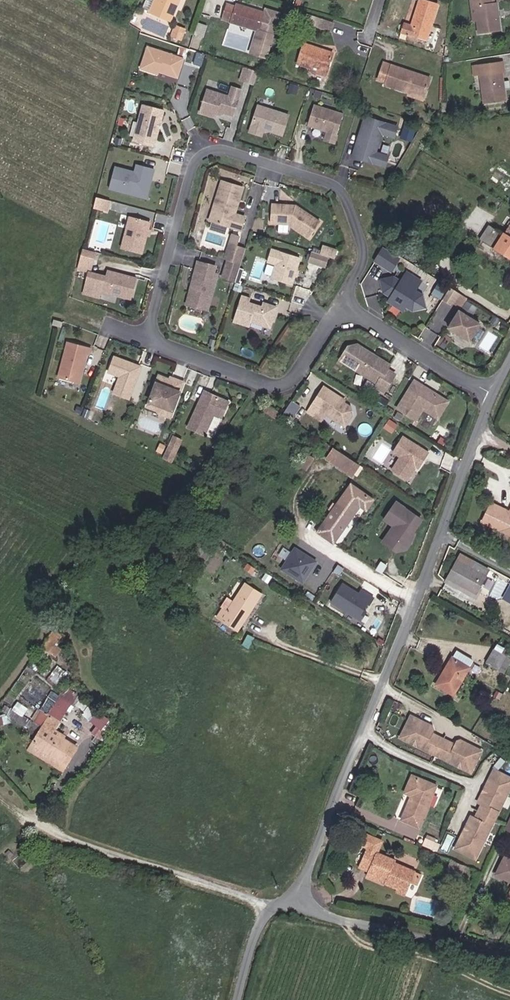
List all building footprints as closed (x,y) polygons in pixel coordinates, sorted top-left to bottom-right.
[(151,1),(179,12),(184,0),(151,0),(151,1)] [(268,21),(274,3),(265,0),(233,0),(230,8),(268,21)] [(406,35),(405,40),(417,44),(418,40),(427,42),(439,4),(425,0),(418,0),(410,24),(403,22),(399,34),(406,35)] [(471,22),(475,22),(477,34),(502,32),(496,2),(495,0),(468,0),(471,22)] [(217,14),(207,12),(205,21),(214,24),(217,14)] [(306,12),(304,22),(333,31),(336,21),(306,12)] [(194,31),(197,22),(188,18),(184,27),(194,31)] [(308,53),(337,63),(342,45),(314,35),(308,53)] [(194,50),(158,38),(151,60),(169,66),(170,63),(179,66),(180,63),(187,59),(191,60),(194,50)] [(180,63),(179,66),(188,69),(191,60),(187,59),(180,63)] [(434,91),(440,76),(394,59),(388,74),(395,77),(394,80),(419,89),(420,87),(434,91)] [(264,76),(268,64),(258,60),(254,73),(264,76)] [(509,101),(509,61),(483,65),(485,75),(491,74),(495,103),(509,101)] [(306,86),(308,79),(300,76),(298,83),(306,86)] [(249,92),(252,82),(243,79),(240,89),(249,92)] [(240,89),(217,82),(210,105),(225,110),(226,107),(227,103),(234,105),(243,108),(249,92),(240,89)] [(331,92),(333,85),(326,83),(325,86),(324,90),(331,92)] [(418,92),(432,96),(434,91),(420,87),(419,89),(418,92)] [(153,96),(147,124),(168,128),(175,101),(153,96)] [(299,108),(268,98),(259,125),(272,129),(274,122),(292,128),(299,108)] [(343,114),(313,105),(306,128),(325,133),(323,142),(334,145),(343,114)] [(398,127),(364,116),(350,158),(385,168),(389,156),(376,152),(381,136),(394,140),(398,127)] [(422,132),(425,124),(416,121),(413,129),(422,132)] [(124,159),(118,181),(135,186),(135,182),(147,185),(154,181),(158,169),(161,170),(163,162),(146,158),(144,165),(124,159)] [(147,185),(135,182),(135,186),(156,191),(161,170),(158,169),(154,181),(147,185)] [(252,180),(231,174),(219,213),(250,223),(254,209),(242,206),(243,202),(245,203),(252,180)] [(105,192),(103,199),(115,202),(117,195),(105,192)] [(306,199),(282,197),(280,216),(300,218),(320,231),(331,216),(306,199)] [(139,209),(130,241),(150,247),(155,228),(157,223),(159,215),(139,209)] [(486,224),(479,240),(490,244),(497,229),(486,224)] [(245,247),(247,240),(239,238),(237,244),(245,247)] [(255,243),(247,240),(245,247),(237,244),(234,252),(237,253),(250,258),(255,243)] [(347,245),(333,240),(331,248),(336,250),(338,251),(345,253),(347,245)] [(88,254),(100,258),(103,245),(91,242),(88,254)] [(393,242),(385,255),(394,260),(402,248),(393,242)] [(286,259),(281,273),(301,280),(310,253),(281,244),(277,257),(286,259)] [(324,246),(321,255),(333,259),(336,250),(331,248),(324,246)] [(402,248),(394,260),(398,263),(406,250),(402,248)] [(250,258),(237,253),(231,270),(245,274),(247,267),(249,261),(250,258)] [(100,258),(88,254),(86,262),(98,265),(100,258)] [(224,260),(207,255),(200,281),(201,282),(197,298),(216,303),(226,268),(222,267),(224,260)] [(139,293),(145,272),(115,264),(114,270),(98,266),(94,280),(110,285),(139,293)] [(410,276),(403,271),(391,274),(394,286),(401,291),(400,293),(413,302),(415,300),(422,304),(434,302),(432,289),(424,285),(430,275),(416,267),(410,276)] [(108,291),(110,285),(94,280),(92,287),(108,291)] [(471,303),(478,293),(464,285),(458,295),(471,303)] [(259,293),(250,290),(242,315),(258,321),(260,316),(261,314),(264,315),(265,317),(273,320),(281,316),(286,301),(272,297),(270,301),(258,297),(259,293)] [(413,302),(400,293),(398,296),(412,305),(413,302)] [(490,318),(469,305),(458,322),(479,335),(490,318)] [(505,319),(509,313),(504,310),(500,316),(505,319)] [(98,341),(76,335),(65,371),(85,377),(93,349),(96,350),(98,341)] [(395,365),(399,359),(385,350),(384,351),(379,349),(380,347),(367,338),(358,341),(349,354),(386,378),(383,383),(392,388),(403,370),(395,365)] [(142,358),(122,350),(116,366),(127,370),(121,387),(137,393),(146,367),(142,358)] [(174,373),(167,370),(155,400),(165,403),(171,401),(180,405),(191,376),(187,375),(186,377),(178,374),(177,375),(175,374),(174,373)] [(440,385),(424,375),(406,402),(425,414),(432,403),(447,412),(457,396),(445,388),(442,389),(439,387),(440,385)] [(350,392),(333,381),(317,406),(331,415),(335,408),(355,420),(362,409),(360,401),(348,394),(350,392)] [(238,396),(213,385),(196,422),(213,430),(223,408),(231,412),(238,396)] [(171,401),(165,403),(166,407),(178,411),(180,405),(171,401)] [(98,408),(91,405),(88,414),(95,416),(98,408)] [(437,447),(412,431),(402,446),(409,451),(401,464),(416,474),(422,465),(422,462),(423,460),(425,461),(427,462),(437,447)] [(177,461),(188,438),(179,434),(169,456),(177,461)] [(167,439),(165,445),(170,448),(173,442),(167,439)] [(363,459),(344,445),(336,456),(356,470),(363,459)] [(369,502),(375,506),(381,496),(360,481),(327,529),(343,540),(369,502)] [(421,529),(429,516),(420,510),(418,513),(415,511),(417,508),(404,499),(392,517),(401,524),(391,539),(402,546),(408,538),(417,544),(420,540),(424,531),(421,529)] [(500,499),(491,515),(509,524),(509,504),(500,499)] [(415,547),(417,544),(408,538),(402,546),(406,549),(415,547)] [(280,568),(304,583),(318,560),(294,545),(280,568)] [(481,593),(497,566),(470,551),(457,573),(473,582),(471,587),(481,593)] [(473,582),(457,573),(454,577),(471,587),(473,582)] [(372,607),(378,598),(380,599),(384,592),(371,585),(369,588),(353,578),(341,597),(371,616),(375,609),(372,607)] [(246,597),(239,592),(233,602),(236,604),(230,614),(250,627),(274,590),(257,579),(246,597)] [(509,664),(509,651),(504,648),(495,662),(507,669),(509,664)] [(459,690),(477,663),(459,652),(442,680),(459,690)] [(27,753),(62,773),(79,746),(56,732),(79,696),(65,689),(27,753)] [(442,719),(420,708),(414,720),(418,722),(413,732),(475,764),(480,755),(484,757),(490,745),(469,734),(466,735),(463,740),(458,738),(459,736),(445,729),(445,731),(440,728),(443,723),(442,719)] [(88,721),(98,731),(108,721),(97,711),(88,721)] [(418,722),(414,720),(409,730),(413,732),(418,722)] [(479,766),(484,757),(480,755),(475,764),(479,766)] [(501,768),(492,786),(492,788),(491,792),(489,791),(484,800),(487,802),(481,815),(477,813),(472,823),(474,824),(472,827),(469,828),(460,846),(480,856),(509,800),(509,773),(501,768)] [(409,815),(426,822),(443,781),(419,771),(413,785),(420,789),(409,815)] [(388,836),(372,829),(367,839),(372,842),(364,859),(373,864),(372,868),(390,876),(389,879),(401,885),(410,889),(414,880),(418,873),(423,876),(425,873),(399,860),(400,857),(382,848),(388,836)] [(444,845),(447,839),(432,833),(429,839),(444,845)] [(509,879),(509,856),(500,874),(509,879)] [(362,863),(372,868),(373,864),(364,859),(362,863)] [(465,875),(469,866),(457,860),(453,869),(465,875)] [(371,870),(389,879),(390,876),(372,868),(371,870)] [(418,873),(414,880),(420,883),(423,876),(418,873)] [(399,889),(408,893),(410,889),(401,885),(399,889)]
